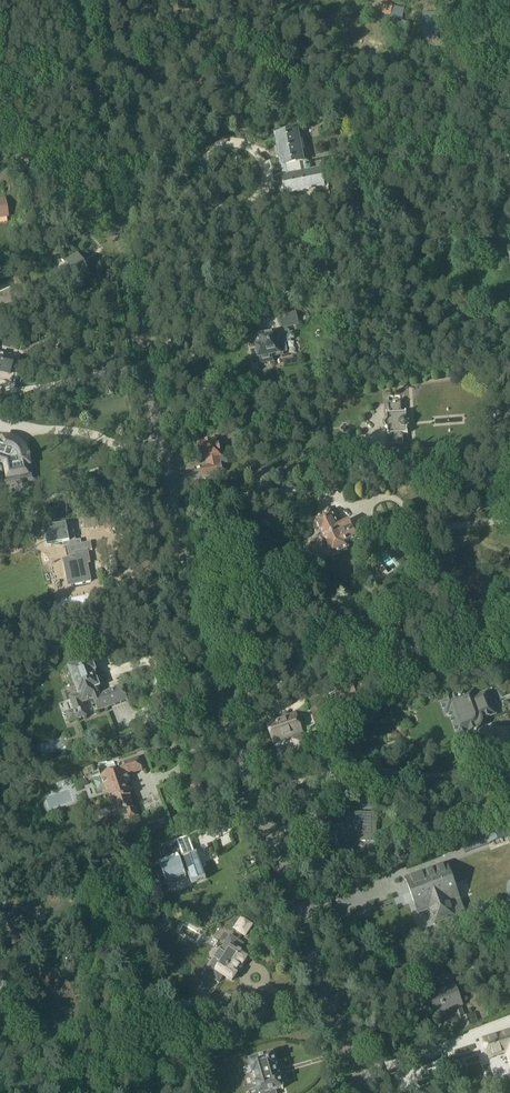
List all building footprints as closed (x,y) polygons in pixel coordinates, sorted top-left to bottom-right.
[(306,161),(304,162),(298,131),(273,136),(280,170),(281,169),(283,176),(282,176),(285,195),(324,187),(320,169),(309,171),(310,169),(309,164),(306,161)] [(361,216),(360,203),(349,204),(349,217),(361,216)] [(89,274),(78,257),(61,269),(64,274),(71,270),(73,273),(65,278),(71,287),(89,274)] [(0,298),(0,305),(38,298),(35,284),(10,289),(11,293),(7,294),(7,297),(0,298)] [(281,329),(297,326),(294,313),(278,316),(281,329)] [(261,338),(255,339),(257,346),(257,348),(256,348),(258,357),(260,365),(267,363),(273,362),(272,358),(281,356),(280,354),(283,354),(287,353),(285,343),(290,342),(289,341),(294,340),(292,333),(288,334),(288,333),(288,332),(261,338)] [(14,358),(0,354),(0,372),(9,375),(14,358)] [(386,429),(387,430),(387,436),(392,436),(392,437),(391,437),(391,446),(405,445),(404,437),(403,437),(403,435),(409,435),(408,429),(409,428),(410,427),(411,425),(411,424),(411,422),(410,421),(409,420),(408,419),(407,414),(402,414),(401,412),(403,412),(402,403),(388,404),(389,413),(390,413),(390,415),(386,415),(386,421),(385,422),(384,423),(384,424),(384,425),(384,426),(384,427),(385,428),(386,429)] [(0,440),(0,475),(2,483),(31,477),(28,460),(30,460),(29,458),(25,458),(25,457),(24,453),(23,451),(22,449),(21,448),(19,447),(17,449),(12,445),(13,442),(10,441),(8,441),(6,440),(5,440),(4,440),(2,440),(0,440)] [(221,457),(217,441),(198,444),(201,461),(207,460),(209,467),(203,468),(204,477),(222,474),(221,466),(227,465),(226,456),(221,457)] [(326,545),(324,549),(326,552),(330,553),(333,557),(349,549),(346,544),(357,539),(349,522),(338,527),(331,513),(329,510),(320,514),(322,518),(315,521),(316,524),(314,528),(315,532),(320,532),(326,545)] [(60,540),(58,527),(43,530),(44,535),(28,538),(29,547),(56,541),(58,549),(68,547),(70,558),(65,559),(62,559),(66,577),(57,579),(59,589),(91,582),(85,553),(92,551),(90,543),(83,544),(82,540),(67,543),(66,539),(60,540)] [(2,552),(15,549),(14,542),(1,544),(2,552)] [(293,615),(296,624),(310,619),(307,610),(293,615)] [(67,611),(47,616),(49,625),(69,620),(67,611)] [(70,672),(68,672),(70,679),(72,678),(78,695),(69,698),(77,720),(84,717),(80,705),(91,701),(93,701),(98,712),(128,701),(123,688),(103,695),(103,696),(100,697),(97,689),(100,688),(94,673),(96,672),(92,663),(90,663),(90,661),(68,669),(70,672)] [(339,699),(356,693),(352,683),(335,689),(339,699)] [(457,739),(472,734),(477,732),(478,731),(479,731),(480,730),(481,728),(483,726),(483,724),(484,721),(497,716),(488,691),(475,696),(473,690),(440,703),(445,718),(449,716),(457,739)] [(296,713),(265,723),(273,745),(293,738),(293,739),(302,736),(301,735),(303,734),(296,713)] [(319,748),(313,732),(302,736),(293,739),(291,740),(297,757),(319,748)] [(120,739),(124,747),(135,743),(131,735),(120,739)] [(125,769),(106,776),(100,778),(100,779),(93,781),(98,793),(107,790),(112,804),(114,804),(118,816),(129,812),(130,813),(125,814),(128,821),(139,817),(136,808),(134,809),(130,798),(131,797),(126,783),(131,781),(130,777),(143,772),(142,769),(146,768),(143,759),(139,760),(138,758),(123,763),(125,769)] [(356,808),(376,808),(377,798),(356,798),(356,808)] [(365,814),(340,813),(340,841),(395,843),(396,828),(378,827),(377,827),(377,816),(365,815),(365,814)] [(484,834),(485,835),(462,844),(465,853),(488,844),(489,845),(507,838),(503,827),(484,834)] [(192,885),(197,883),(206,880),(197,856),(195,856),(189,838),(176,842),(183,861),(180,862),(178,856),(159,863),(167,885),(186,878),(185,876),(188,875),(192,885)] [(453,885),(450,879),(445,864),(404,879),(418,916),(429,912),(435,927),(453,920),(455,927),(468,922),(460,900),(458,900),(453,885)] [(243,918),(235,931),(245,938),(254,924),(243,918)] [(230,935),(208,969),(204,975),(219,985),(223,979),(231,984),(249,957),(240,951),(245,944),(230,935)] [(456,986),(439,992),(429,996),(436,1016),(454,1009),(463,1031),(463,1030),(478,1025),(475,1016),(468,1018),(456,986)] [(497,1037),(484,1041),(485,1043),(484,1045),(484,1048),(484,1050),(486,1052),(487,1054),(489,1055),(489,1058),(507,1052),(509,1060),(509,1033),(497,1037)] [(256,1086),(258,1092),(276,1092),(276,1091),(283,1089),(279,1075),(277,1076),(275,1068),(277,1067),(273,1054),(265,1056),(265,1055),(256,1057),(257,1059),(249,1061),(253,1074),(250,1074),(253,1084),(256,1083),(256,1086)]
